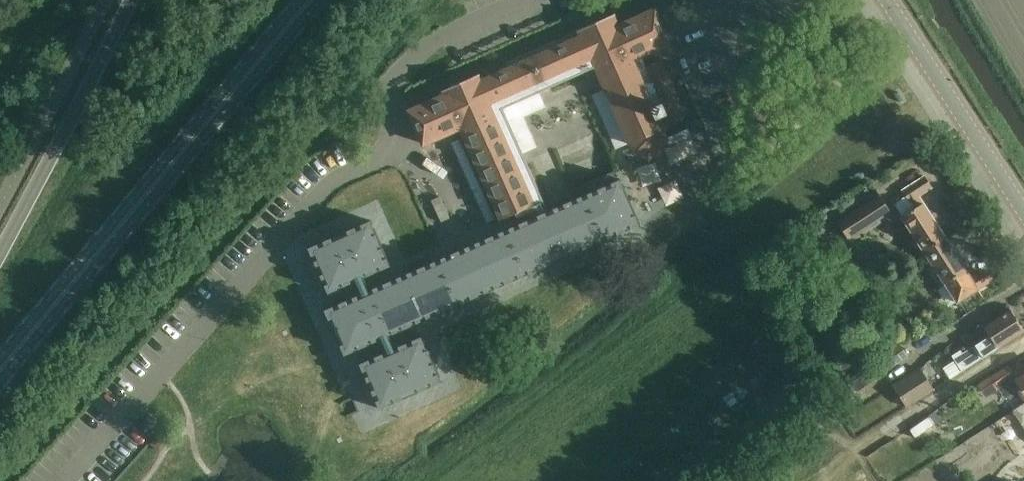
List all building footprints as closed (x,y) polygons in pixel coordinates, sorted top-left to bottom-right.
[(670,43),(655,10),(618,27),(613,15),(580,30),(583,36),(480,81),(477,75),(444,90),(446,94),(409,111),(424,144),(461,127),(503,221),(529,209),(544,203),(504,110),(596,69),(630,146),(632,145),(636,153),(649,158),(662,152),(667,139),(662,130),(664,130),(658,117),(665,114),(669,122),(684,115),(660,62),(647,68),(641,56),(670,43)] [(699,119),(687,124),(692,135),(703,130),(699,119)] [(668,156),(689,147),(686,139),(665,148),(668,156)] [(925,176),(908,187),(904,190),(909,198),(895,206),(924,252),(946,239),(918,196),(932,187),(925,176)] [(544,203),(529,209),(533,217),(370,290),(365,277),(391,266),(371,220),(309,248),(329,293),(355,282),(361,294),(325,310),(345,355),(381,339),(386,352),(360,363),(380,409),(442,381),(422,336),(396,348),(391,335),(640,224),(620,179),(548,211),(544,203)] [(891,213),(880,195),(838,221),(849,239),(891,213)] [(824,213),(813,220),(817,226),(828,219),(824,213)] [(957,303),(975,291),(992,280),(985,270),(971,279),(946,239),(924,252),(957,303)] [(857,265),(844,267),(846,281),(860,278),(857,265)] [(963,373),(971,367),(1003,347),(1001,345),(1023,331),(1011,310),(984,327),(990,336),(962,353),(961,351),(952,356),(963,373)] [(908,354),(899,342),(875,360),(884,372),(908,354)] [(884,372),(875,360),(847,382),(855,393),(884,372)] [(1023,388),(1023,371),(1016,376),(1010,366),(992,377),(1005,398),(1023,387),(1023,388)] [(893,387),(905,407),(934,390),(922,370),(893,387)] [(956,374),(943,378),(947,391),(960,387),(956,374)] [(931,416),(917,425),(924,436),(938,427),(931,416)] [(1021,453),(1023,451),(1023,436),(1014,442),(1021,453)]
